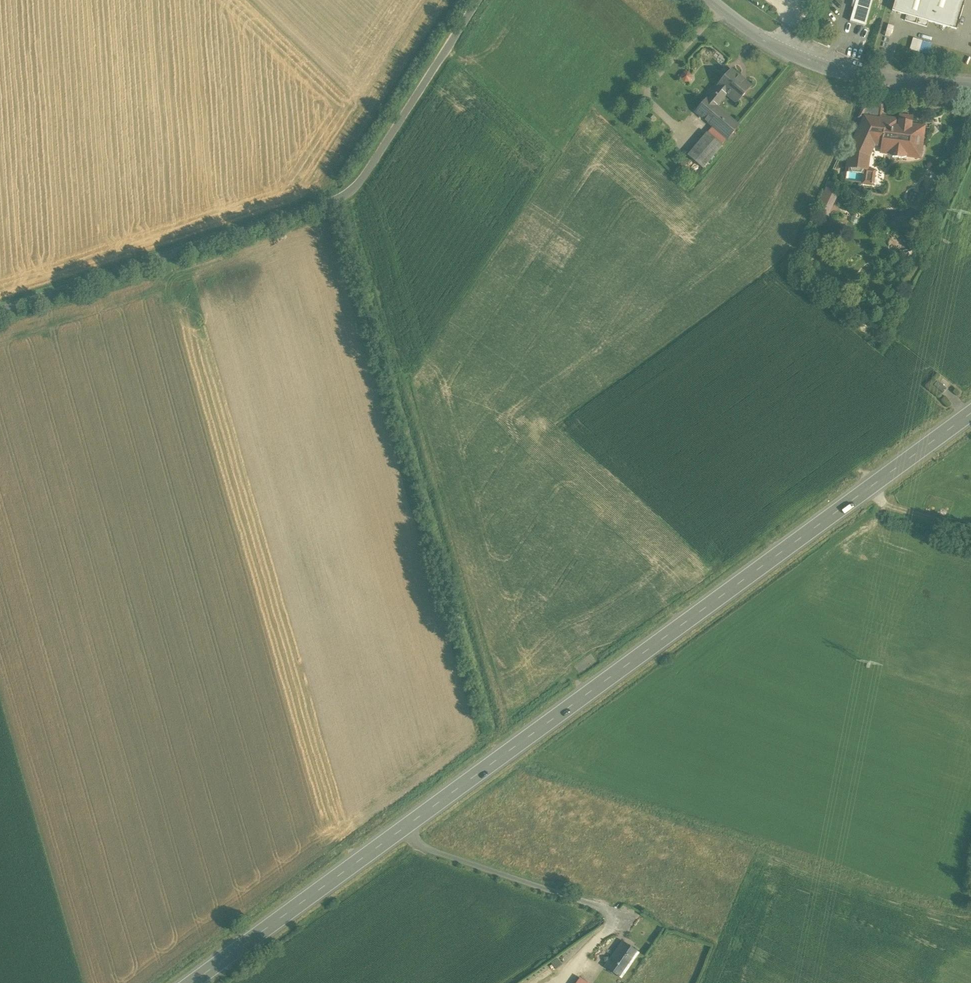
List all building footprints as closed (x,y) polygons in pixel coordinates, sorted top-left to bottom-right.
[(850,22),(865,26),(866,26),(873,0),(856,0),(850,22)] [(892,11),(907,15),(929,22),(957,30),(965,0),(895,0),(892,11)] [(929,22),(907,15),(905,21),(927,27),(929,22)] [(887,25),(883,36),(889,38),(893,27),(887,25)] [(929,55),(931,43),(910,39),(908,51),(929,55)] [(751,86),(731,70),(717,87),(718,87),(707,100),(716,107),(726,94),(737,103),(751,86)] [(678,78),(683,84),(691,78),(686,72),(678,78)] [(739,126),(716,107),(707,100),(696,112),(728,139),(739,126)] [(881,106),(866,103),(859,117),(865,118),(866,117),(880,119),(881,106)] [(898,121),(885,120),(880,119),(866,117),(865,118),(848,156),(850,157),(851,161),(847,167),(865,170),(867,156),(873,143),(882,144),(882,149),(889,150),(888,154),(892,157),(902,159),(907,157),(907,155),(920,157),(921,148),(919,147),(920,140),(923,138),(923,133),(921,130),(921,127),(912,126),(913,119),(899,117),(898,121)] [(707,133),(688,156),(703,169),(723,146),(707,133)] [(875,176),(865,175),(864,184),(873,185),(875,176)] [(839,193),(826,187),(816,208),(829,214),(839,193)] [(623,942),(605,967),(621,978),(639,953),(623,942)] [(596,973),(591,981),(593,982),(602,982),(604,979),(596,973)]
